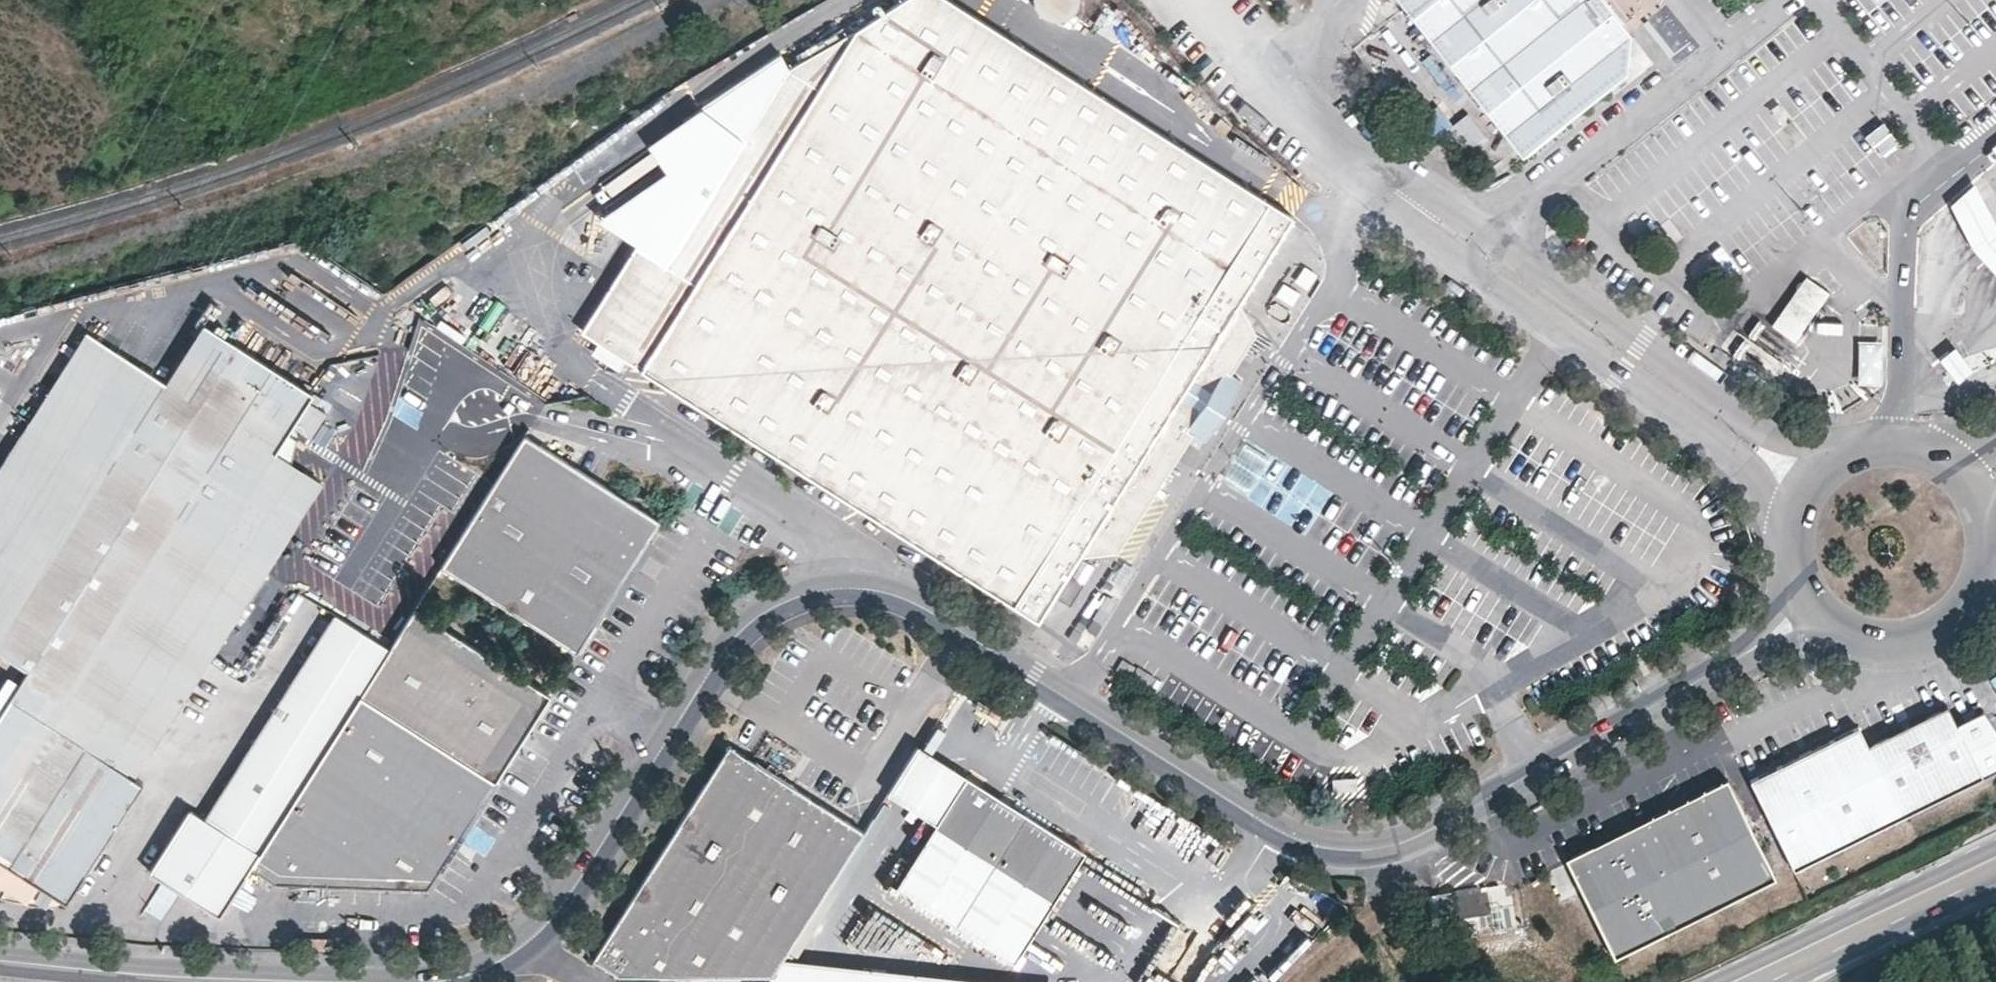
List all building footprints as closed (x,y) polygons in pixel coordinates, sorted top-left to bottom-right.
[(797,468),(898,531),(1039,620),(1080,556),(1093,535),(1114,547),(1190,428),(1196,432),(1206,438),(1244,378),(1235,373),(1227,368),(1252,326),(1234,314),(1248,292),(1297,216),(1110,99),(981,17),(953,0),(896,0),(858,30),(819,89),(790,132),(722,242),(697,282),(666,263),(654,256),(600,343),(628,361),(672,388),(676,391),(797,468)] [(1057,18),(1072,0),(1035,0),(1057,18)] [(1631,34),(1604,0),(1400,0),(1452,66),(1522,155),(1628,72),(1631,34)] [(819,89),(858,30),(789,71),(783,57),(649,148),(666,173),(599,222),(637,245),(654,256),(666,263),(697,282),(722,242),(790,132),(819,89)] [(1110,61),(1111,41),(1094,40),(1093,60),(1110,61)] [(1440,108),(1430,115),(1443,132),(1453,125),(1440,108)] [(1995,220),(1976,182),(1948,208),(1965,241),(1974,258),(1995,282),(1995,222),(1995,220)] [(654,256),(637,245),(583,332),(600,343),(654,256)] [(1830,289),(1806,273),(1784,306),(1772,324),(1796,340),(1809,321),(1830,289)] [(1248,292),(1234,314),(1252,326),(1227,368),(1235,373),(1262,330),(1248,292)] [(1766,323),(1759,317),(1746,333),(1753,339),(1766,323)] [(311,394),(202,324),(165,382),(124,356),(69,444),(219,541),(275,452),(311,394)] [(124,356),(86,333),(35,412),(31,420),(69,444),(124,356)] [(1857,382),(1882,383),(1884,338),(1859,338),(1857,382)] [(600,343),(595,351),(623,370),(628,361),(600,343)] [(1759,351),(1752,345),(1739,361),(1746,366),(1759,351)] [(1969,369),(1962,361),(1947,374),(1954,382),(1956,380),(1967,370),(1969,369)] [(31,420),(0,467),(0,552),(13,532),(67,447),(69,444),(31,420)] [(1190,428),(1114,547),(1093,535),(1080,556),(1089,555),(1119,552),(1196,432),(1190,428)] [(627,571),(658,522),(523,435),(463,530),(439,567),(500,606),(575,653),(602,609),(627,571)] [(69,444),(67,447),(13,532),(0,552),(0,654),(26,672),(0,713),(0,861),(7,866),(65,903),(142,784),(134,779),(89,749),(155,642),(172,616),(219,541),(69,444)] [(321,483),(275,452),(219,541),(265,571),(274,557),(321,483)] [(155,642),(89,749),(134,779),(162,734),(203,669),(265,571),(219,541),(172,616),(155,642)] [(1039,620),(1047,625),(1089,555),(1080,556),(1039,620)] [(493,782),(548,696),(412,610),(387,650),(359,695),(467,764),(493,782)] [(147,873),(177,892),(244,785),(280,730),(311,681),(347,624),(339,619),(207,822),(188,810),(147,873)] [(359,695),(387,650),(347,624),(311,681),(280,730),(177,892),(217,918),(249,868),(306,780),(359,695)] [(467,764),(359,695),(306,780),(249,868),(275,885),(426,887),(493,782),(467,764)] [(1867,746),(1858,729),(1751,780),(1794,869),(1981,779),(1956,726),(1947,708),(1867,746)] [(1981,779),(1995,772),(1995,735),(1983,713),(1956,726),(1981,779)] [(748,756),(729,744),(644,878),(593,957),(619,974),(728,974),(772,975),(783,958),(864,829),(823,803),(748,756)] [(983,785),(969,777),(960,790),(974,799),(983,785)] [(1773,879),(1728,780),(1568,857),(1615,955),(1773,879)] [(960,790),(938,824),(1033,883),(1054,851),(1040,842),(1050,828),(983,785),(974,799),(960,790)] [(1054,851),(1033,883),(938,824),(898,886),(918,899),(1017,962),(1082,862),(1087,853),(1063,837),(1054,851)] [(1050,828),(1040,842),(1054,851),(1063,837),(1050,828)] [(1505,908),(1498,880),(1453,892),(1461,920),(1505,908)] [(1450,890),(1437,892),(1441,914),(1454,912),(1450,890)] [(1437,892),(1426,894),(1430,916),(1432,929),(1443,927),(1441,914),(1437,892)] [(1056,980),(783,958),(772,975),(771,981),(1056,981),(1056,980)]
